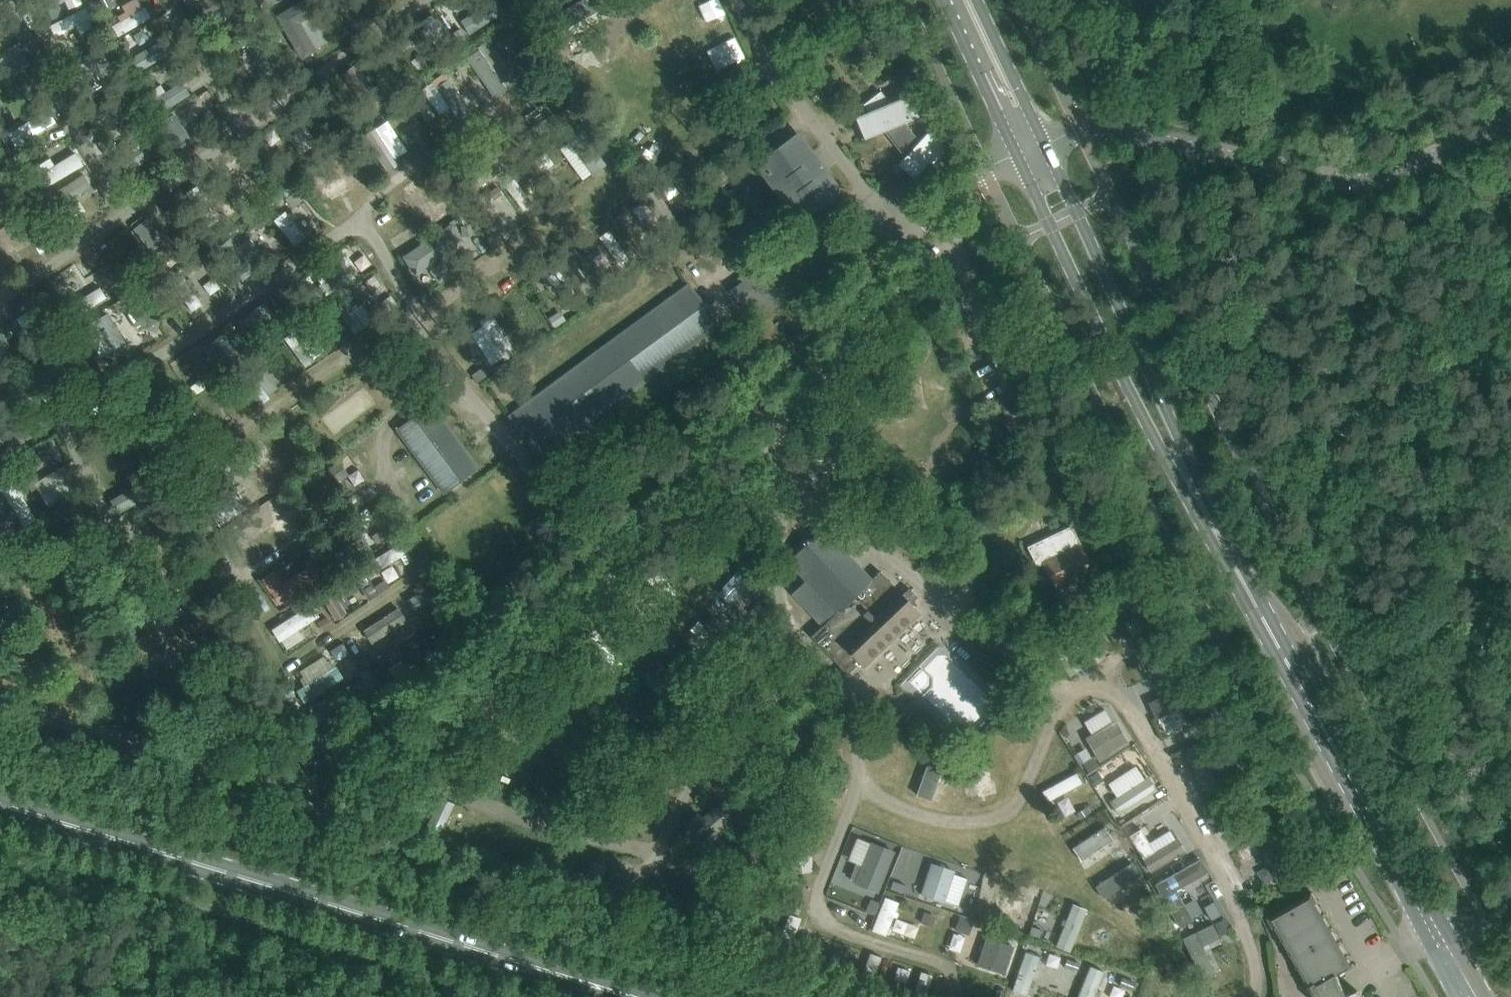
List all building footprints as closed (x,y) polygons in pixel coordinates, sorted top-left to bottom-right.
[(69,9),(82,3),(81,0),(65,0),(69,9)] [(100,0),(105,10),(112,6),(109,0),(100,0)] [(190,9),(198,23),(240,0),(207,0),(190,9)] [(277,16),(301,58),(315,50),(299,20),(300,20),(317,11),(327,6),(323,0),(304,0),(277,16)] [(460,21),(469,35),(503,13),(495,0),(493,0),(460,21)] [(549,17),(558,33),(559,32),(558,30),(601,7),(597,0),(581,0),(549,17)] [(57,3),(47,7),(52,19),(62,14),(57,3)] [(120,21),(112,26),(118,36),(150,18),(144,7),(142,8),(120,21)] [(85,8),(50,25),(55,36),(63,32),(88,20),(91,19),(85,8)] [(432,15),(421,22),(424,28),(433,41),(437,47),(448,40),(432,15)] [(517,23),(513,33),(523,37),(528,27),(517,23)] [(461,29),(454,33),(460,43),(467,39),(461,29)] [(99,36),(90,40),(94,49),(102,43),(99,36)] [(165,38),(127,61),(134,74),(173,52),(173,49),(168,39),(165,38)] [(486,40),(476,47),(479,50),(483,56),(493,49),(486,40)] [(127,41),(120,42),(121,53),(128,52),(127,41)] [(453,41),(447,45),(452,53),(458,49),(453,41)] [(479,50),(468,58),(494,96),(505,88),(504,86),(483,56),(479,50)] [(103,51),(66,72),(73,84),(95,72),(104,67),(110,63),(103,51)] [(31,67),(24,55),(14,60),(0,68),(0,86),(31,67)] [(355,65),(343,74),(371,113),(403,89),(394,77),(374,91),(355,65)] [(444,73),(431,81),(432,82),(449,107),(458,119),(470,111),(444,73)] [(411,74),(404,79),(409,85),(416,80),(411,74)] [(122,76),(112,82),(117,91),(127,86),(122,76)] [(144,81),(136,86),(141,94),(149,89),(144,81)] [(165,92),(151,100),(158,113),(189,95),(181,82),(165,92)] [(262,84),(255,88),(260,95),(266,90),(262,84)] [(88,112),(88,115),(88,117),(89,119),(90,121),(92,123),(94,124),(96,125),(108,118),(130,105),(134,103),(127,90),(88,112)] [(883,131),(905,158),(919,141),(904,122),(918,116),(910,96),(891,104),(880,91),(863,104),(870,113),(855,119),(858,125),(861,124),(869,135),(858,140),(859,141),(883,131)] [(187,103),(177,109),(181,116),(191,110),(187,103)] [(405,108),(398,112),(403,119),(409,116),(405,108)] [(574,108),(564,114),(569,122),(579,116),(574,108)] [(8,133),(15,146),(54,123),(47,110),(21,126),(8,133)] [(141,113),(133,118),(138,128),(146,123),(141,113)] [(175,115),(163,123),(182,154),(194,146),(175,115)] [(153,126),(145,131),(150,139),(158,135),(153,126)] [(375,127),(363,135),(387,171),(399,164),(396,158),(376,128),(375,127)] [(272,130),(263,137),(270,146),(279,140),(272,130)] [(929,131),(919,141),(905,158),(893,171),(894,172),(899,165),(910,175),(919,174),(932,160),(935,164),(948,149),(929,131)] [(582,132),(569,141),(569,142),(592,173),(593,173),(605,164),(582,132)] [(145,134),(111,157),(117,167),(121,164),(145,149),(152,145),(145,134)] [(761,165),(784,196),(799,217),(836,190),(797,138),(761,165)] [(506,148),(472,173),(481,186),(514,161),(513,158),(509,150),(506,148)] [(54,165),(37,175),(44,188),(81,166),(74,153),(54,165)] [(545,154),(535,161),(543,171),(553,163),(545,154)] [(351,157),(326,170),(336,189),(332,188),(328,190),(327,194),(329,198),(333,199),(337,197),(338,193),(340,193),(363,180),(351,157)] [(83,175),(50,197),(58,209),(91,186),(83,175)] [(469,175),(462,181),(471,193),(478,187),(469,175)] [(414,181),(404,187),(408,192),(418,186),(414,181)] [(448,186),(419,204),(432,226),(461,208),(448,186)] [(197,187),(186,194),(197,210),(207,226),(208,227),(219,220),(197,187)] [(41,188),(32,194),(36,201),(45,195),(41,188)] [(635,207),(631,209),(634,213),(653,240),(666,231),(670,238),(682,230),(656,190),(644,198),(646,201),(636,207),(635,207)] [(294,192),(285,199),(293,208),(294,207),(302,201),(294,192)] [(483,197),(471,205),(496,244),(508,236),(483,197)] [(15,201),(12,211),(20,213),(23,203),(15,201)] [(260,211),(251,218),(259,227),(268,220),(260,211)] [(285,211),(274,220),(293,244),(305,235),(285,211)] [(0,233),(0,235),(7,246),(19,238),(40,225),(32,213),(0,233)] [(695,213),(687,219),(692,226),(700,221),(695,213)] [(148,220),(136,229),(162,264),(175,254),(148,220)] [(472,224),(462,226),(464,235),(473,234),(472,224)] [(452,225),(405,257),(415,272),(462,240),(452,225)] [(71,228),(63,233),(67,240),(75,235),(71,228)] [(610,232),(600,239),(619,265),(629,258),(610,232)] [(178,233),(172,238),(179,247),(185,242),(178,233)] [(230,238),(218,247),(243,280),(256,271),(237,247),(230,238)] [(195,257),(189,262),(194,270),(195,270),(201,265),(195,257)] [(321,284),(319,285),(325,295),(356,275),(350,265),(321,284)] [(618,269),(609,276),(616,284),(624,277),(618,269)] [(933,282),(940,289),(947,282),(940,274),(933,282)] [(182,275),(172,281),(191,310),(201,303),(191,287),(186,280),(182,275)] [(133,278),(125,283),(131,290),(138,285),(133,278)] [(116,280),(109,285),(114,293),(122,287),(116,280)] [(363,285),(353,292),(357,299),(367,292),(363,285)] [(715,324),(689,287),(512,417),(539,454),(715,324)] [(99,288),(70,305),(76,316),(105,298),(99,288)] [(346,300),(336,308),(355,334),(366,326),(365,326),(373,320),(362,304),(358,307),(356,304),(351,307),(346,300)] [(298,302),(289,309),(296,318),(305,311),(298,302)] [(266,306),(240,324),(256,346),(286,326),(277,313),(273,316),(266,306)] [(329,309),(320,315),(325,321),(333,315),(329,309)] [(489,311),(477,319),(481,326),(503,358),(515,349),(489,311)] [(558,313),(550,318),(555,326),(563,321),(558,313)] [(95,320),(82,328),(100,358),(112,350),(125,342),(107,314),(95,321),(95,320)] [(25,330),(19,334),(25,344),(55,325),(48,315),(43,319),(25,330)] [(16,320),(8,325),(14,334),(21,329),(16,320)] [(5,365),(7,368),(20,360),(0,328),(0,357),(5,365)] [(224,334),(214,341),(230,365),(240,359),(224,334)] [(74,339),(67,344),(71,351),(79,346),(74,339)] [(275,345),(268,350),(274,357),(280,352),(275,345)] [(38,360),(10,380),(27,403),(40,393),(54,383),(45,370),(58,362),(59,361),(52,351),(38,360)] [(248,368),(238,375),(259,404),(269,397),(267,395),(248,368)] [(483,368),(473,375),(478,382),(488,375),(483,368)] [(217,371),(209,376),(214,383),(221,377),(217,371)] [(220,385),(211,392),(215,398),(224,391),(220,385)] [(400,430),(433,474),(445,490),(475,468),(430,408),(400,430)] [(715,459),(706,468),(715,477),(724,468),(715,459)] [(339,461),(305,483),(314,497),(348,475),(339,461)] [(31,468),(22,474),(32,490),(36,487),(33,483),(38,480),(31,468)] [(69,476),(40,494),(48,507),(77,489),(69,476)] [(150,478),(112,500),(119,512),(157,491),(150,478)] [(14,482),(1,490),(24,527),(37,519),(14,482)] [(302,486),(295,490),(301,499),(308,494),(302,486)] [(240,495),(211,514),(219,526),(248,507),(240,495)] [(288,496),(281,501),(286,509),(293,504),(288,496)] [(682,500),(674,507),(680,514),(688,508),(682,500)] [(40,505),(32,509),(36,517),(44,512),(40,505)] [(208,522),(200,527),(205,535),(213,530),(208,522)] [(1042,560),(1056,589),(1060,597),(1096,580),(1070,525),(1026,546),(1034,564),(1042,560)] [(800,574),(786,587),(823,625),(811,637),(847,675),(859,663),(863,667),(920,613),(911,604),(918,597),(909,588),(903,595),(880,571),(872,579),(823,528),(813,538),(809,535),(804,540),(805,542),(802,545),(804,547),(789,561),(800,574)] [(380,530),(372,535),(377,543),(385,538),(380,530)] [(363,536),(334,554),(342,567),(371,548),(363,536)] [(405,540),(372,561),(378,571),(412,550),(405,540)] [(747,561),(719,592),(730,602),(758,572),(747,561)] [(323,571),(321,572),(325,578),(335,572),(330,565),(323,570),(323,571)] [(275,571),(261,580),(269,592),(272,591),(280,603),(316,578),(315,574),(312,569),(308,566),(284,583),(275,571)] [(761,577),(754,584),(761,590),(768,583),(761,577)] [(385,580),(374,586),(379,593),(389,587),(385,580)] [(437,581),(408,600),(415,610),(444,590),(437,581)] [(371,584),(365,588),(372,599),(378,594),(371,584)] [(328,586),(318,592),(336,619),(346,613),(328,586)] [(312,604),(273,629),(281,641),(281,640),(298,630),(320,616),(312,604)] [(366,629),(365,632),(371,641),(374,642),(406,621),(398,608),(366,629)] [(1017,610),(1008,619),(1015,625),(1023,615),(1017,610)] [(1179,612),(1171,618),(1176,626),(1184,621),(1179,612)] [(1082,615),(1073,621),(1076,627),(1086,621),(1082,615)] [(326,617),(318,622),(323,631),(332,625),(326,617)] [(1187,622),(1174,628),(1178,637),(1191,631),(1187,622)] [(749,628),(742,635),(749,642),(757,635),(749,628)] [(434,652),(424,658),(434,675),(444,669),(439,661),(446,657),(440,648),(434,652)] [(651,656),(642,665),(651,675),(660,666),(651,656)] [(1198,656),(1189,660),(1195,672),(1204,668),(1198,656)] [(799,660),(787,662),(789,675),(801,673),(799,660)] [(401,661),(388,668),(410,702),(423,694),(401,661)] [(304,686),(297,690),(304,703),(343,679),(335,666),(335,667),(304,686)] [(373,673),(343,694),(351,706),(381,686),(373,673)] [(663,679),(653,689),(683,721),(694,711),(693,710),(673,689),(663,679)] [(1187,686),(1150,703),(1157,718),(1181,707),(1187,722),(1200,716),(1187,686)] [(291,698),(283,702),(288,712),(296,708),(291,698)] [(397,699),(392,704),(399,712),(404,708),(397,699)] [(329,704),(319,709),(324,718),(334,713),(329,704)] [(904,722),(917,733),(930,717),(917,706),(904,722)] [(827,714),(817,721),(824,732),(835,726),(827,714)] [(689,720),(683,725),(692,734),(697,729),(689,720)] [(1092,735),(1085,739),(1099,760),(1127,743),(1113,722),(1112,722),(1092,735)] [(1242,723),(1235,726),(1240,735),(1246,732),(1242,723)] [(305,742),(292,750),(318,786),(330,778),(305,742)] [(1236,747),(1207,761),(1218,784),(1255,767),(1244,743),(1236,747)] [(991,752),(976,754),(983,794),(998,791),(991,752)] [(932,754),(917,795),(931,800),(945,759),(932,754)] [(1093,757),(1083,763),(1088,771),(1098,765),(1093,757)] [(1098,772),(1090,777),(1095,785),(1103,780),(1098,772)] [(1077,773),(1044,791),(1049,801),(1082,783),(1077,773)] [(1117,797),(1110,801),(1119,815),(1155,791),(1146,778),(1144,779),(1117,797)] [(1238,789),(1201,806),(1214,833),(1250,815),(1238,789)] [(440,797),(425,831),(438,837),(454,803),(440,797)] [(1285,804),(1273,809),(1277,820),(1289,815),(1285,804)] [(698,815),(688,824),(707,848),(717,839),(713,834),(731,820),(720,806),(702,821),(698,815)] [(1085,808),(1077,813),(1081,819),(1089,813),(1085,808)] [(1105,827),(1073,848),(1081,861),(1113,839),(1105,827)] [(1141,829),(1129,836),(1152,872),(1184,852),(1176,838),(1175,839),(1155,851),(1149,842),(1141,829)] [(1276,848),(1264,855),(1283,888),(1309,872),(1283,829),(1270,837),(1276,848)] [(1309,837),(1303,840),(1315,865),(1322,861),(1309,837)] [(465,842),(460,857),(495,869),(500,854),(465,842)] [(803,844),(789,845),(791,862),(792,872),(811,870),(809,851),(812,850),(812,846),(808,846),(808,843),(803,844)] [(856,864),(851,878),(856,880),(855,883),(877,891),(893,852),(871,843),(862,866),(856,864)] [(1120,846),(1114,850),(1120,860),(1126,856),(1120,846)] [(1200,859),(1155,884),(1179,926),(1180,926),(1181,928),(1185,926),(1184,924),(1193,919),(1192,918),(1184,904),(1176,890),(1208,872),(1200,859)] [(591,861),(578,896),(593,902),(606,867),(591,861)] [(1097,887),(1097,889),(1102,896),(1104,896),(1104,897),(1139,874),(1131,863),(1097,886),(1097,887)] [(931,864),(921,894),(944,902),(944,900),(953,874),(954,871),(931,864)] [(893,881),(890,889),(903,893),(906,885),(893,881)] [(1348,995),(1338,974),(1347,969),(1311,905),(1318,901),(1313,892),(1268,918),(1310,991),(1313,989),(1317,996),(1344,996),(1348,995)] [(985,896),(979,911),(1021,926),(1026,911),(985,896)] [(885,897),(872,929),(886,935),(899,903),(885,897)] [(872,900),(867,911),(875,915),(879,903),(872,900)] [(1213,903),(1205,908),(1211,920),(1220,915),(1213,903)] [(1073,905),(1056,946),(1069,952),(1086,910),(1073,905)] [(924,913),(921,922),(932,926),(935,917),(924,913)] [(789,916),(774,956),(785,960),(800,920),(789,916)] [(959,919),(956,930),(966,933),(970,923),(959,919)] [(1225,919),(1214,924),(1220,935),(1231,930),(1225,919)] [(1164,924),(1154,931),(1159,938),(1169,931),(1164,924)] [(1212,925),(1183,939),(1202,979),(1215,973),(1202,946),(1219,938),(1212,925)] [(743,937),(741,944),(747,947),(750,940),(743,937)] [(986,938),(977,965),(1004,974),(1013,947),(986,938)] [(870,953),(861,979),(871,983),(881,957),(870,953)] [(913,996),(924,996),(932,976),(921,972),(913,996)] [(877,979),(874,987),(881,990),(884,981),(877,979)] [(887,983),(884,992),(891,995),(894,985),(887,983)]
